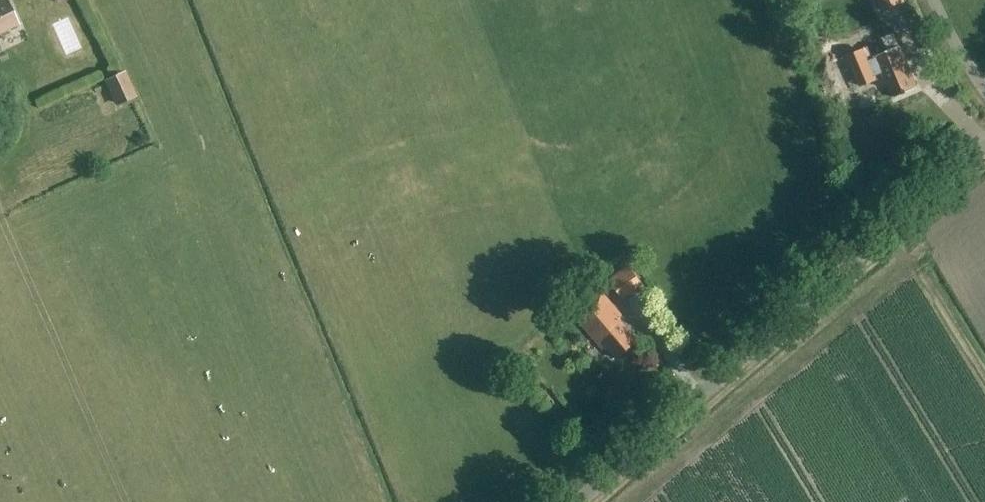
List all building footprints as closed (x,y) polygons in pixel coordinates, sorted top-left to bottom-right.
[(19,25),(7,0),(0,0),(0,34),(19,25)] [(906,0),(880,0),(886,13),(908,4),(906,0)] [(893,98),(921,86),(904,45),(870,58),(880,81),(884,79),(893,98)] [(121,75),(106,82),(116,105),(132,98),(121,75)] [(623,300),(643,285),(629,265),(609,280),(623,300)] [(618,361),(639,343),(621,323),(626,320),(602,292),(573,317),(604,352),(608,349),(618,361)]
